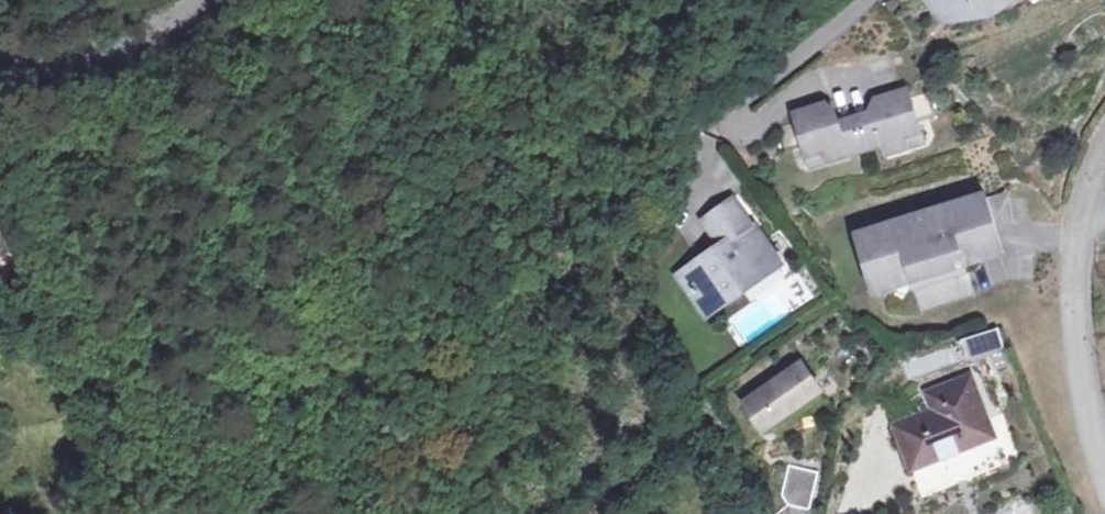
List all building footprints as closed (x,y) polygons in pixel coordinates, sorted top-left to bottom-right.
[(942,26),(968,20),(987,14),(1001,8),(1016,0),(920,0),(942,26)] [(905,91),(881,99),(884,109),(879,111),(851,120),(861,149),(877,144),(882,158),(905,151),(902,140),(919,135),(915,125),(932,119),(925,95),(908,100),(905,91)] [(884,109),(881,99),(875,101),(879,111),(884,109)] [(819,107),(813,109),(817,120),(823,118),(819,107)] [(823,118),(817,120),(813,109),(789,117),(792,126),(775,131),(783,156),(800,150),(803,160),(820,155),(823,166),(846,158),(844,154),(861,149),(851,120),(836,125),(832,114),(823,118)] [(922,145),(919,135),(902,140),(905,151),(922,145)] [(806,171),(823,166),(820,155),(803,160),(806,171)] [(964,267),(954,237),(974,231),(972,223),(980,207),(986,205),(983,196),(852,238),(871,297),(888,291),(890,297),(911,291),(919,313),(973,296),(964,267)] [(718,248),(677,278),(705,316),(775,266),(729,203),(701,224),(718,248)] [(1002,255),(986,205),(980,207),(972,223),(974,231),(954,237),(964,267),(1002,255)] [(961,343),(967,360),(1002,349),(996,332),(961,343)] [(741,407),(762,436),(819,395),(799,366),(741,407)] [(970,378),(933,394),(940,411),(933,414),(894,431),(914,476),(997,439),(970,378)] [(940,411),(933,394),(926,397),(933,414),(940,411)] [(810,510),(820,474),(791,466),(782,502),(810,510)] [(163,497),(148,500),(150,513),(167,513),(163,497)]
